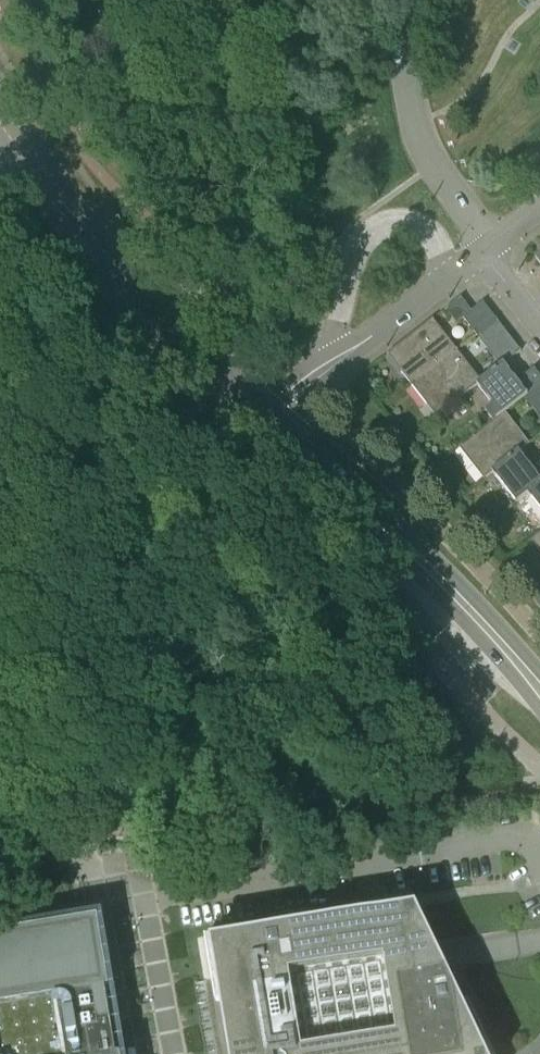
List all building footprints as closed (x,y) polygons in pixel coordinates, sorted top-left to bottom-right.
[(464,318),(476,335),(496,319),(484,302),(472,311),(462,297),(446,309),(457,324),(464,318)] [(458,350),(433,319),(388,354),(412,386),(458,350)] [(511,359),(521,351),(507,333),(487,349),(493,357),(504,349),(511,359)] [(504,363),(505,364),(511,359),(504,349),(493,357),(500,366),(504,363)] [(481,381),(458,350),(412,386),(437,417),(478,385),(477,385),(482,381),(481,381)] [(539,385),(539,375),(534,368),(518,381),(505,364),(504,363),(500,366),(481,381),(482,381),(477,385),(478,385),(494,406),(486,412),(494,421),(501,415),(505,412),(506,413),(525,397),(528,394),(539,385)] [(505,412),(501,415),(494,421),(460,448),(484,479),(493,473),(492,472),(519,451),(520,451),(530,444),(506,413),(505,412)] [(533,469),(520,451),(519,451),(492,472),(493,473),(517,504),(528,494),(539,484),(539,463),(533,469)] [(528,494),(539,510),(539,484),(528,494)] [(532,540),(539,550),(539,534),(532,540)] [(486,690),(470,673),(466,677),(482,694),(486,690)] [(468,1002),(462,1004),(417,908),(263,934),(262,926),(206,937),(217,1004),(223,1003),(230,1044),(231,1053),(492,1053),(468,1002)] [(101,921),(13,935),(10,931),(0,929),(0,1053),(125,1053),(101,921)]
